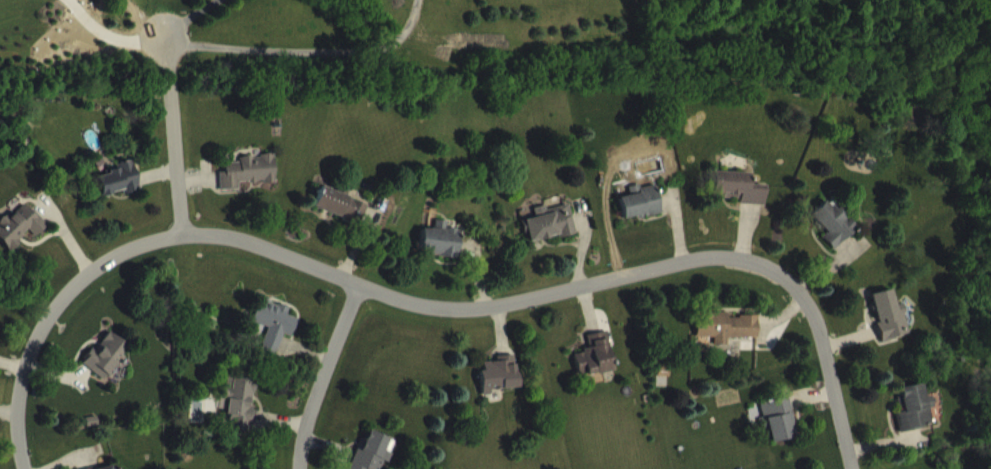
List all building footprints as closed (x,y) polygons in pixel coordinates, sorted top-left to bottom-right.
[(218,186),(217,168),(223,168),(222,159),(237,159),(237,157),(243,152),(251,154),(257,154),(257,151),(271,150),(273,179),(262,180),(261,177),(254,178),(254,180),(247,180),(247,178),(236,179),(237,186),(218,186)] [(93,173),(99,192),(108,190),(108,188),(119,186),(121,190),(132,188),(131,186),(137,185),(128,155),(113,160),(114,164),(105,167),(106,170),(93,173)] [(764,182),(762,202),(736,200),(737,195),(706,193),(707,185),(700,185),(703,167),(748,169),(747,182),(764,182)] [(224,205),(243,204),(243,198),(279,196),(278,168),(264,169),(264,173),(228,174),(228,186),(223,187),(224,205)] [(143,204),(134,173),(118,178),(120,184),(99,191),(105,211),(126,205),(127,209),(143,204)] [(616,194),(621,215),(634,212),(635,216),(648,213),(647,209),(650,209),(651,211),(660,209),(653,181),(638,184),(637,180),(626,183),(627,191),(616,194)] [(319,181),(311,202),(337,213),(338,210),(341,213),(340,216),(356,223),(365,201),(345,193),(348,185),(337,181),(334,188),(319,181)] [(753,187),(716,186),(715,212),(743,213),(742,218),(767,219),(768,199),(753,199),(753,187)] [(823,229),(819,233),(831,246),(853,225),(841,210),(844,207),(832,194),(826,200),(821,196),(807,210),(823,229)] [(659,199),(644,202),(643,198),(632,201),(633,209),(622,212),(627,233),(642,230),(642,233),(665,227),(659,199)] [(6,248),(0,241),(0,213),(4,212),(6,214),(20,201),(26,208),(29,205),(43,221),(31,232),(25,225),(19,230),(21,231),(16,236),(17,238),(6,248)] [(364,238),(371,218),(324,201),(317,222),(364,238)] [(521,216),(527,237),(538,235),(539,236),(547,234),(547,232),(557,229),(558,233),(574,229),(566,201),(544,206),(543,202),(531,205),(533,213),(521,216)] [(840,225),(828,214),(813,229),(830,246),(825,251),(838,264),(860,240),(842,223),(840,225)] [(419,225),(416,248),(454,255),(458,226),(445,224),(445,227),(443,226),(444,217),(433,215),(431,225),(428,224),(427,226),(419,225)] [(27,217),(10,234),(6,230),(0,236),(0,253),(12,265),(32,245),(38,251),(49,240),(27,217)] [(527,234),(532,256),(561,250),(562,252),(580,248),(573,218),(550,224),(549,220),(537,222),(539,232),(527,234)] [(425,242),(422,267),(461,272),(464,244),(449,242),(450,236),(438,234),(437,244),(425,242)] [(867,290),(875,316),(876,317),(877,319),(874,319),(880,340),(893,336),(892,334),(906,330),(901,311),(903,311),(900,300),(893,302),(889,285),(867,290)] [(247,317),(258,292),(271,297),(270,299),(275,301),(276,300),(287,305),(285,311),(295,315),(288,333),(281,330),(276,346),(274,345),(271,352),(258,347),(261,341),(259,340),(265,324),(247,317)] [(693,333),(711,333),(711,341),(725,341),(725,333),(754,334),(755,312),(737,311),(737,315),(726,314),(726,309),(693,308),(693,333)] [(295,351),(301,333),(291,329),(293,322),(263,312),(255,335),(272,341),(264,363),(280,369),(287,348),(295,351)] [(99,376),(111,361),(114,363),(122,353),(119,351),(126,342),(107,327),(93,347),(89,344),(81,355),(82,356),(79,360),(99,376)] [(571,351),(576,372),(610,366),(604,341),(608,340),(605,327),(584,331),(586,343),(580,345),(581,348),(571,351)] [(699,351),(718,351),(717,359),(732,359),(732,352),(760,352),(761,331),(731,330),(731,327),(700,327),(699,351)] [(85,377),(107,395),(133,363),(112,345),(85,377)] [(590,349),(593,364),(577,367),(582,391),(616,385),(609,345),(590,349)] [(481,392),(478,367),(483,367),(482,358),(495,357),(494,353),(512,351),(514,369),(516,369),(517,384),(500,386),(499,374),(496,374),(496,386),(489,387),(489,390),(488,392),(481,392)] [(488,410),(495,409),(495,405),(523,402),(519,369),(500,371),(500,375),(484,377),(488,410)] [(225,371),(219,405),(223,406),(222,411),(226,412),(224,426),(244,429),(246,419),(247,419),(250,403),(248,402),(250,391),(251,391),(253,375),(225,371)] [(892,409),(896,429),(921,423),(921,421),(930,419),(927,406),(932,403),(930,393),(923,395),(919,380),(896,384),(898,393),(897,393),(900,408),(892,409)] [(768,438),(765,425),(759,426),(756,415),(760,414),(757,399),(766,397),(765,389),(785,385),(794,425),(790,425),(792,433),(768,438)] [(226,445),(252,448),(258,394),(232,391),(226,445)] [(903,446),(937,439),(933,422),(938,421),(936,410),(929,411),(926,397),(903,402),(907,426),(899,427),(903,446)] [(363,437),(360,436),(347,467),(351,468),(367,468),(369,468),(377,468),(382,458),(389,460),(393,450),(383,446),(387,434),(367,426),(363,437)]
